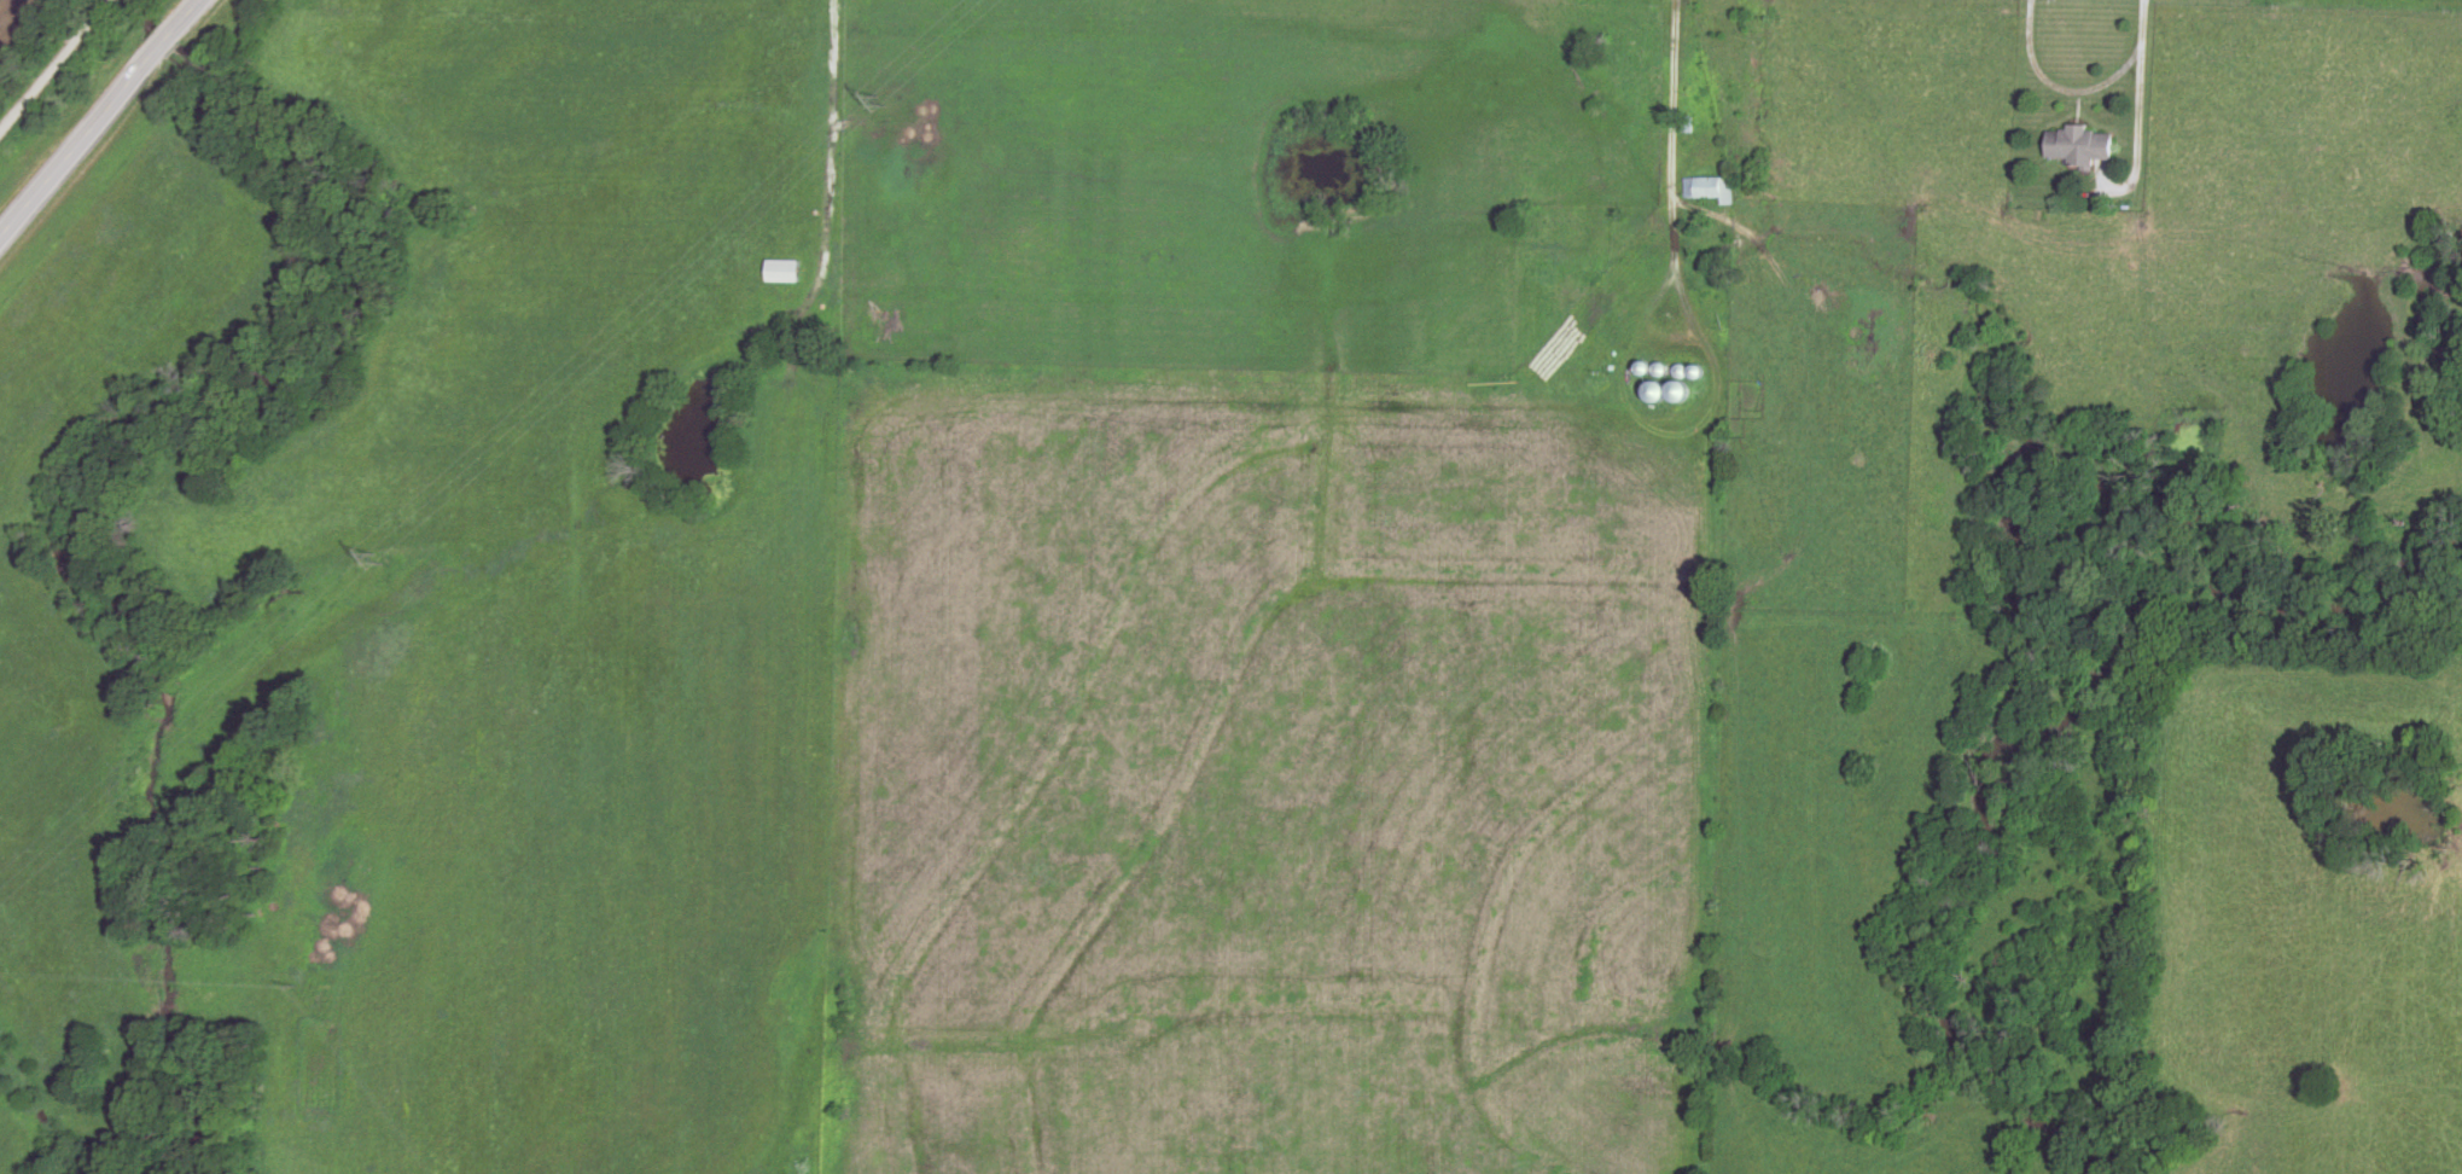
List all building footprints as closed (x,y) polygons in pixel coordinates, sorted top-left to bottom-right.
[(1691,120),(1693,119),(1693,116),(1685,117),(1685,131),(1691,131),(1691,120)] [(2110,128),(2042,129),(2042,157),(2066,157),(2066,167),(2090,167),(2090,159),(2111,158),(2110,128)] [(1685,176),(1685,198),(1719,198),(1719,204),(1733,204),(1733,176),(1685,176)] [(771,279),(808,279),(808,258),(771,258),(771,279)]
